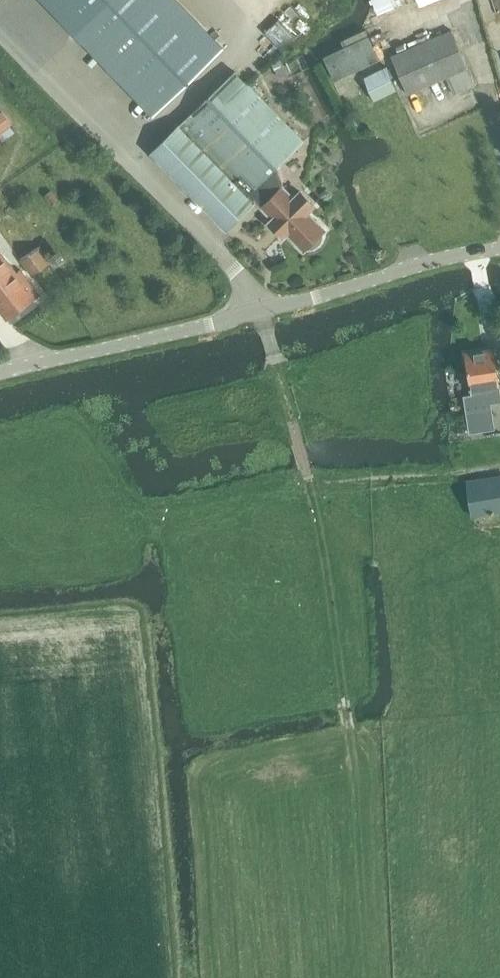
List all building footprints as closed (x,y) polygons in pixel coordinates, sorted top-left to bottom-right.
[(82,27),(160,108),(218,52),(168,0),(56,0),(82,27)] [(373,4),(374,4),(379,15),(396,8),(396,5),(409,0),(371,0),(373,4)] [(323,55),(335,79),(380,58),(366,29),(342,40),(345,45),(323,55)] [(392,57),(408,95),(445,78),(453,94),(476,84),(451,30),(392,57)] [(283,65),(274,69),(278,77),(287,73),(283,65)] [(365,77),(375,99),(397,88),(387,67),(365,77)] [(236,71),(151,152),(227,231),(257,202),(274,219),(270,223),(284,237),(287,234),(304,251),(307,248),(309,248),(311,248),(313,248),(316,246),(318,244),(319,243),(320,241),(321,240),(322,237),(322,234),(325,231),(308,213),(315,206),(301,192),(294,199),(283,188),(277,166),(303,140),(236,71)] [(12,124),(2,111),(0,112),(0,133),(12,124)] [(24,261),(34,276),(52,263),(42,248),(24,261)] [(8,320),(40,295),(20,269),(16,272),(0,251),(0,309),(8,320)] [(464,353),(470,394),(489,391),(488,386),(498,385),(492,348),(464,353)] [(466,402),(469,421),(488,418),(484,400),(466,402)] [(473,516),(499,512),(499,476),(467,482),(473,516)]
